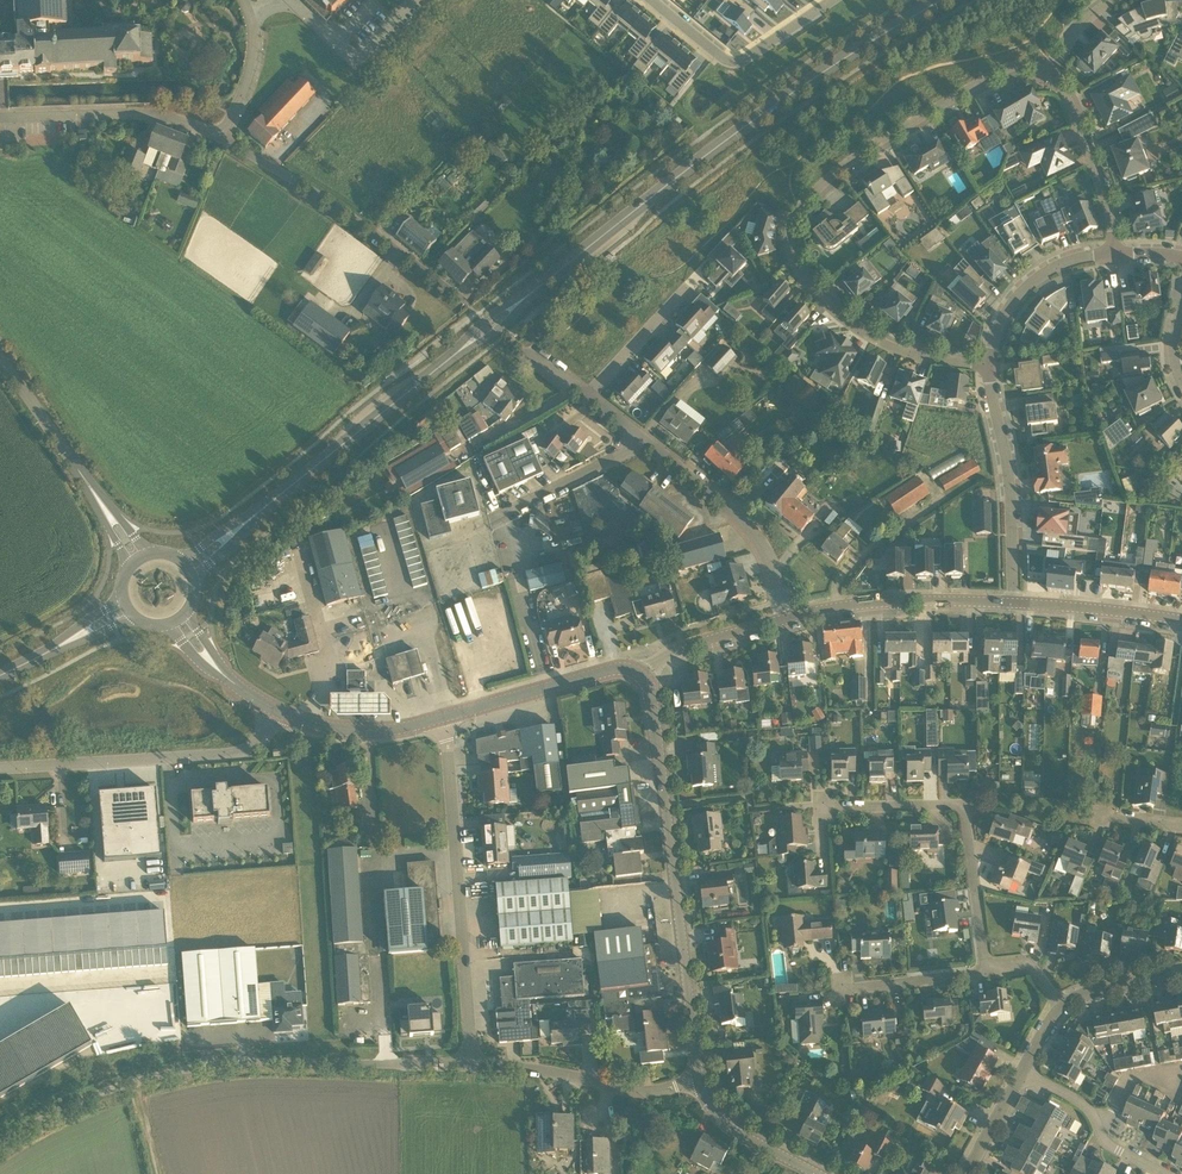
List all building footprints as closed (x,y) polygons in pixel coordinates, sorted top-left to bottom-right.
[(35,72),(35,74),(51,73),(51,72),(104,69),(104,74),(117,73),(116,64),(153,62),(151,37),(135,37),(134,27),(102,29),(102,35),(61,37),(61,30),(66,29),(65,0),(5,0),(7,32),(17,31),(18,41),(0,42),(0,74),(35,72)] [(312,10),(313,10),(312,9),(317,4),(331,18),(349,0),(302,0),(312,10)] [(588,1),(598,9),(589,21),(598,29),(613,10),(608,6),(612,0),(588,0),(588,1)] [(730,8),(722,17),(744,35),(752,26),(746,22),(754,12),(739,0),(720,0),(730,8)] [(765,12),(768,8),(776,14),(783,5),(778,1),(778,0),(750,0),(765,12)] [(189,12),(191,8),(190,4),(186,2),(182,3),(180,7),(181,11),(185,13),(189,12)] [(1155,5),(1151,6),(1147,7),(1142,9),(1138,10),(1134,12),(1130,14),(1126,16),(1122,18),(1118,21),(1119,21),(1137,37),(1138,36),(1139,38),(1142,39),(1145,40),(1147,39),(1149,38),(1151,36),(1152,34),(1153,32),(1153,30),(1156,29),(1160,28),(1164,27),(1168,27),(1168,22),(1176,22),(1181,13),(1181,11),(1181,3),(1177,3),(1173,3),(1168,3),(1164,4),(1160,4),(1160,7),(1156,7),(1155,5)] [(613,10),(598,29),(608,37),(617,25),(628,33),(642,16),(627,5),(622,11),(616,7),(613,10)] [(638,61),(653,43),(648,38),(656,28),(642,16),(628,33),(638,42),(628,53),(638,61)] [(725,26),(720,32),(731,40),(736,34),(725,26)] [(1103,65),(1119,48),(1103,33),(1088,49),(1087,48),(1078,58),(1081,61),(1079,63),(1079,68),(1085,73),(1090,73),(1099,62),(1103,65)] [(1179,36),(1170,54),(1179,58),(1181,60),(1181,38),(1179,36)] [(653,43),(638,61),(633,67),(643,75),(657,58),(667,66),(681,49),(667,37),(659,47),(653,43)] [(1128,58),(1136,50),(1128,42),(1120,51),(1128,58)] [(681,49),(667,66),(678,74),(668,86),(678,94),(695,74),(694,74),(689,69),(696,60),(681,49)] [(1128,116),(1120,100),(1138,92),(1130,77),(1093,96),(1098,106),(1099,106),(1103,113),(1102,114),(1108,126),(1128,116)] [(266,149),(279,135),(278,134),(315,94),(300,80),(294,86),(288,81),(259,111),(265,117),(262,120),(261,120),(249,133),(266,149)] [(1175,86),(1163,92),(1169,103),(1181,97),(1175,86)] [(669,87),(665,91),(673,98),(677,93),(673,90),(669,87)] [(1003,130),(1016,123),(1025,117),(1030,125),(1043,118),(1037,108),(1040,107),(1029,88),(1018,95),(1019,95),(1005,103),(1005,102),(992,110),(1003,130)] [(999,141),(985,119),(967,129),(964,124),(961,126),(959,124),(956,124),(954,125),(953,128),(954,130),(950,132),(963,153),(976,145),(976,143),(980,141),(985,150),(999,141)] [(157,129),(146,157),(154,160),(152,168),(159,171),(164,157),(168,149),(166,148),(171,135),(157,129)] [(449,132),(443,138),(449,144),(455,138),(449,132)] [(188,141),(171,135),(166,148),(168,149),(164,157),(159,171),(165,173),(166,171),(183,177),(188,164),(180,161),(188,141)] [(1065,151),(1058,137),(1021,154),(1026,165),(1041,157),(1050,175),(1073,164),(1066,151),(1065,151)] [(1135,143),(1133,138),(1126,140),(1128,146),(1114,151),(1118,161),(1117,162),(1120,170),(1121,170),(1125,180),(1128,179),(1129,181),(1137,178),(1136,176),(1148,171),(1145,161),(1147,161),(1143,151),(1141,152),(1138,142),(1135,143)] [(927,149),(926,146),(925,145),(918,149),(916,148),(913,147),(911,149),(910,151),(911,154),(904,157),(915,175),(929,166),(932,171),(948,162),(937,143),(927,149)] [(1009,158),(1014,155),(1015,154),(1009,144),(1002,148),(1009,158)] [(143,165),(146,157),(129,150),(125,162),(122,167),(140,174),(142,168),(143,165)] [(950,151),(946,154),(950,161),(955,158),(950,151)] [(1003,172),(1018,165),(1014,155),(1009,158),(1003,172)] [(885,179),(879,170),(862,181),(867,190),(864,192),(878,215),(890,207),(886,201),(897,195),(886,178),(885,179)] [(904,198),(913,192),(904,178),(895,184),(904,198)] [(1064,196),(1060,185),(1051,188),(1055,200),(1064,196)] [(1158,209),(1154,194),(1154,193),(1133,198),(1137,218),(1132,219),(1135,233),(1144,231),(1144,234),(1154,231),(1154,229),(1163,227),(1159,209),(1158,209)] [(199,201),(185,196),(181,205),(195,210),(199,201)] [(477,218),(489,206),(481,198),(469,210),(477,218)] [(975,210),(983,204),(979,198),(971,204),(975,210)] [(1044,244),(1045,247),(1052,242),(1052,241),(1058,238),(1058,237),(1065,234),(1063,228),(1065,227),(1059,213),(1057,214),(1051,199),(1040,204),(1046,219),(1033,224),(1035,228),(1031,229),(1039,241),(1040,241),(1042,245),(1044,244)] [(1097,228),(1088,203),(1077,208),(1069,210),(1068,208),(1061,211),(1066,224),(1073,222),(1074,224),(1079,235),(1097,228)] [(869,216),(859,204),(857,205),(858,206),(848,214),(848,213),(845,216),(845,215),(839,220),(837,219),(834,219),(832,219),(826,213),(827,213),(825,211),(816,221),(821,227),(812,234),(821,245),(828,239),(836,248),(857,231),(855,227),(869,216)] [(775,242),(775,235),(773,235),(778,216),(761,211),(752,238),(758,257),(775,252),(773,244),(772,242),(775,242)] [(1034,240),(1020,216),(1020,217),(1012,221),(1011,220),(1001,226),(994,230),(1006,247),(1007,247),(1006,246),(1008,245),(1014,256),(1019,253),(1022,257),(1021,257),(1022,258),(1030,252),(1024,242),(1032,238),(1033,240),(1034,240)] [(423,259),(436,243),(410,220),(396,237),(423,259)] [(716,289),(723,281),(729,275),(732,278),(739,272),(745,265),(730,250),(740,240),(734,229),(716,248),(722,253),(714,262),(720,267),(707,281),(716,289)] [(936,247),(945,240),(936,230),(928,236),(936,247)] [(481,237),(479,238),(473,233),(470,236),(439,266),(460,286),(472,273),(479,280),(500,258),(488,248),(490,246),(481,237)] [(992,283),(1005,272),(1000,266),(1007,260),(991,238),(979,247),(986,256),(975,265),(992,283)] [(513,260),(526,247),(518,239),(505,252),(513,260)] [(316,253),(304,271),(305,271),(308,274),(313,277),(325,259),(316,253)] [(865,294),(874,288),(866,278),(874,271),(864,259),(850,270),(855,277),(845,286),(846,287),(844,288),(851,296),(852,295),(856,300),(864,293),(865,294)] [(980,307),(984,303),(984,301),(985,300),(976,292),(984,284),(963,260),(953,271),(964,281),(952,294),(973,313),(978,307),(980,307)] [(1156,278),(1155,275),(1149,276),(1150,278),(1141,280),(1141,282),(1136,282),(1137,295),(1133,295),(1133,294),(1122,296),(1125,314),(1136,312),(1135,301),(1160,298),(1157,277),(1156,278)] [(1097,312),(1105,310),(1115,308),(1113,290),(1104,291),(1103,285),(1095,286),(1095,284),(1093,284),(1092,282),(1085,283),(1085,285),(1083,286),(1085,298),(1078,299),(1080,310),(1097,308),(1097,312)] [(781,285),(778,283),(763,301),(768,306),(761,314),(773,324),(785,310),(779,305),(789,293),(787,291),(788,289),(782,284),(781,285)] [(905,317),(912,309),(910,308),(912,305),(904,299),(909,293),(896,283),(884,297),(891,303),(883,314),(884,315),(883,316),(891,322),(893,321),(897,324),(904,316),(905,317)] [(949,328),(953,319),(951,318),(952,317),(944,313),(948,305),(940,301),(945,292),(935,283),(929,295),(932,297),(924,314),(932,317),(927,330),(928,330),(927,332),(937,336),(937,335),(943,337),(947,327),(949,328)] [(397,334),(410,315),(402,309),(405,305),(391,296),(393,294),(383,287),(376,296),(367,308),(389,324),(387,327),(397,334)] [(1065,317),(1045,301),(1045,300),(1044,300),(1039,306),(1041,307),(1036,314),(1034,313),(1028,320),(1030,322),(1026,328),(1024,335),(1021,341),(1036,345),(1040,339),(1045,342),(1065,317)] [(308,305),(302,301),(287,321),(293,326),(292,327),(332,356),(338,348),(350,332),(310,303),(308,305)] [(728,304),(722,311),(727,314),(732,308),(728,304)] [(712,313),(703,305),(697,311),(691,305),(685,312),(686,314),(676,325),(684,333),(693,339),(700,332),(715,316),(712,313)] [(781,346),(789,352),(791,349),(793,347),(805,333),(799,328),(809,316),(807,314),(808,312),(802,307),(801,309),(798,306),(782,324),(788,329),(782,336),(786,341),(781,346)] [(1121,312),(1111,313),(1113,325),(1122,324),(1121,312)] [(722,321),(725,329),(732,327),(730,319),(722,321)] [(1138,326),(1127,328),(1129,341),(1140,340),(1138,326)] [(860,354),(830,336),(828,339),(824,336),(820,337),(818,341),(819,345),(822,348),(818,355),(833,364),(825,376),(841,387),(852,369),(851,368),(860,354)] [(683,349),(672,338),(665,345),(660,339),(653,347),(654,348),(644,359),(653,367),(665,379),(672,372),(669,368),(674,363),(672,361),(683,349)] [(1136,354),(1135,345),(1100,350),(1102,364),(1123,361),(1125,376),(1141,373),(1141,371),(1150,370),(1150,367),(1151,367),(1150,359),(1149,359),(1149,356),(1137,358),(1137,354),(1136,354)] [(718,378),(736,358),(723,346),(705,365),(718,378)] [(791,349),(789,352),(781,361),(788,368),(799,356),(791,349)] [(691,355),(691,365),(694,367),(702,359),(693,352),(691,355)] [(1044,366),(1059,364),(1058,356),(1043,358),(1044,366)] [(875,390),(881,377),(880,376),(885,366),(869,359),(857,381),(875,390)] [(773,360),(765,368),(777,378),(784,370),(773,360)] [(1040,372),(1039,365),(1021,368),(1022,373),(1017,374),(1019,388),(1024,387),(1024,392),(1042,390),(1041,384),(1044,383),(1043,371),(1040,372)] [(652,382),(641,371),(635,378),(629,372),(623,379),(624,380),(613,392),(630,407),(637,399),(638,401),(643,395),(642,394),(652,382)] [(899,372),(891,398),(891,399),(907,404),(902,419),(913,423),(922,395),(921,395),(926,381),(899,372)] [(968,396),(969,389),(967,389),(968,380),(949,377),(947,396),(939,395),(939,397),(930,396),(928,407),(946,409),(947,402),(965,405),(966,396),(968,396)] [(505,422),(523,398),(507,386),(510,383),(503,378),(489,396),(484,403),(494,412),(505,422)] [(1146,384),(1143,378),(1122,381),(1128,393),(1126,394),(1136,416),(1139,415),(1140,417),(1152,411),(1151,409),(1162,403),(1161,401),(1164,400),(1160,391),(1157,393),(1152,381),(1146,384)] [(657,382),(650,389),(655,393),(662,386),(657,382)] [(456,394),(463,404),(475,396),(469,385),(456,394)] [(807,387),(796,399),(804,406),(815,395),(807,387)] [(1055,405),(1054,395),(1039,397),(1040,407),(1026,409),(1028,420),(1030,420),(1033,437),(1048,435),(1047,425),(1058,424),(1056,405),(1055,405)] [(872,438),(884,402),(874,399),(864,431),(872,438)] [(699,428),(699,427),(680,413),(673,408),(661,424),(668,430),(669,428),(679,435),(678,437),(686,444),(699,428)] [(477,425),(471,414),(457,422),(469,441),(482,433),(477,425)] [(1166,414),(1152,428),(1157,433),(1163,439),(1162,440),(1170,449),(1175,443),(1177,445),(1181,440),(1180,438),(1181,437),(1181,428),(1174,419),(1172,421),(1166,414)] [(737,435),(745,429),(738,419),(717,436),(722,442),(735,432),(737,435)] [(1110,452),(1131,435),(1121,420),(1103,434),(1110,452)] [(483,421),(477,425),(482,433),(488,430),(483,421)] [(439,433),(450,451),(460,445),(449,427),(439,433)] [(575,455),(587,439),(571,428),(560,443),(549,435),(539,448),(554,459),(563,446),(575,455)] [(1136,444),(1142,438),(1137,432),(1131,438),(1136,444)] [(499,495),(521,485),(542,475),(527,441),(483,460),(499,495)] [(718,471),(735,450),(742,446),(737,441),(729,449),(730,450),(726,454),(717,445),(705,458),(718,471)] [(891,443),(890,452),(900,453),(901,443),(891,443)] [(450,467),(436,444),(393,470),(406,491),(450,467)] [(764,466),(777,459),(768,444),(757,451),(761,458),(759,459),(764,466)] [(739,458),(746,450),(742,446),(735,450),(718,471),(731,483),(743,470),(734,461),(738,457),(739,458)] [(1055,447),(1035,450),(1037,462),(1038,462),(1040,476),(1034,477),(1036,493),(1041,492),(1041,493),(1061,491),(1058,465),(1068,464),(1066,449),(1056,450),(1055,447)] [(778,480),(789,468),(785,464),(795,459),(791,452),(780,459),(766,468),(778,480)] [(944,491),(980,471),(974,460),(939,481),(944,491)] [(644,482),(632,473),(620,489),(639,504),(652,487),(645,481),(644,482)] [(781,518),(804,489),(789,477),(765,506),(781,518)] [(896,516),(929,494),(918,478),(885,500),(896,516)] [(1127,495),(1135,493),(1130,479),(1122,481),(1127,495)] [(429,540),(442,537),(452,534),(449,523),(480,515),(471,481),(436,490),(439,501),(420,506),(429,540)] [(679,539),(694,519),(655,489),(640,509),(679,539)] [(804,490),(804,489),(781,518),(801,533),(814,518),(797,504),(807,492),(804,490)] [(1075,498),(1076,505),(1102,508),(1103,501),(1102,497),(1092,498),(1092,497),(1075,498)] [(976,535),(991,535),(990,505),(975,505),(976,535)] [(1043,523),(1041,543),(1086,547),(1087,534),(1065,532),(1067,509),(1038,507),(1037,522),(1043,523)] [(399,523),(401,530),(415,526),(413,519),(399,523)] [(841,543),(851,530),(844,524),(833,537),(822,550),(837,563),(848,549),(841,543)] [(403,537),(416,533),(415,526),(401,530),(403,537)] [(327,607),(361,597),(343,530),(309,539),(327,607)] [(403,537),(404,544),(418,540),(416,533),(403,537)] [(679,572),(725,559),(719,535),(672,548),(679,572)] [(406,551),(420,547),(418,540),(404,544),(406,551)] [(1119,572),(1120,564),(1105,562),(1107,541),(1099,540),(1096,567),(1104,568),(1103,570),(1101,587),(1117,589),(1119,572)] [(1157,555),(1159,542),(1147,541),(1146,549),(1143,573),(1144,573),(1144,570),(1152,571),(1154,555),(1157,555)] [(949,573),(950,577),(952,577),(952,579),(960,578),(960,577),(963,576),(962,568),(965,568),(965,556),(962,556),(962,553),(954,553),(954,545),(945,546),(945,573),(949,573)] [(374,546),(360,550),(362,557),(376,553),(374,546)] [(406,551),(408,557),(422,554),(420,547),(406,551)] [(933,577),(933,574),(933,566),(941,566),(940,548),(924,548),(924,553),(915,554),(916,578),(918,578),(918,579),(927,579),(927,577),(933,577)] [(1143,573),(1146,549),(1138,548),(1136,566),(1120,564),(1119,572),(1117,589),(1134,591),(1136,572),(1143,573)] [(904,578),(904,574),(903,567),(911,567),(911,549),(894,549),(894,554),(886,554),(886,558),(883,558),(883,570),(886,570),(886,578),(889,578),(889,580),(897,580),(897,578),(904,578)] [(560,554),(563,566),(574,563),(571,551),(570,552),(560,554)] [(376,553),(362,557),(364,564),(378,560),(376,553)] [(424,561),(422,554),(408,557),(410,564),(424,561)] [(538,569),(558,564),(555,555),(535,560),(538,569)] [(1059,593),(1062,561),(1058,560),(1046,559),(1045,570),(1051,570),(1048,592),(1059,593)] [(378,560),(364,564),(366,571),(380,567),(378,560)] [(410,564),(411,571),(425,568),(424,561),(410,564)] [(1074,595),(1077,573),(1082,574),(1083,563),(1064,561),(1062,561),(1059,593),(1074,595)] [(1165,595),(1169,566),(1157,564),(1155,575),(1152,574),(1149,593),(1165,595)] [(637,618),(639,618),(635,603),(624,565),(603,571),(586,576),(584,577),(591,603),(610,598),(616,618),(635,613),(637,618)] [(601,565),(584,569),(586,576),(603,571),(601,565)] [(526,575),(530,591),(564,582),(560,566),(526,575)] [(727,602),(747,597),(742,579),(745,578),(741,566),(719,573),(721,581),(713,583),(715,590),(709,592),(713,606),(727,602)] [(1181,590),(1181,583),(1181,575),(1181,577),(1174,576),(1176,566),(1169,566),(1165,595),(1180,597),(1181,590)] [(380,567),(366,571),(368,578),(382,574),(380,567)] [(411,571),(413,578),(427,575),(425,568),(411,571)] [(382,574),(368,578),(370,585),(384,581),(382,574)] [(413,578),(415,585),(429,582),(427,575),(413,578)] [(384,581),(370,585),(372,592),(386,588),(384,581)] [(676,616),(670,595),(671,595),(667,581),(662,582),(659,586),(661,593),(640,599),(641,601),(635,603),(639,618),(645,616),(646,620),(652,619),(653,623),(676,616)] [(429,582),(415,585),(417,592),(431,588),(429,582)] [(578,584),(565,587),(568,598),(581,594),(578,584)] [(386,588),(372,592),(374,599),(388,595),(386,588)] [(297,605),(284,608),(286,618),(299,614),(297,605)] [(319,651),(310,618),(294,622),(299,642),(288,645),(282,641),(280,644),(279,643),(283,636),(272,630),(268,637),(264,634),(253,652),(269,660),(267,664),(276,669),(283,657),(288,660),(319,651)] [(584,642),(579,622),(562,627),(561,624),(545,629),(550,646),(558,644),(559,647),(569,644),(570,646),(584,642)] [(861,631),(860,623),(822,627),(824,646),(825,646),(826,661),(835,660),(834,654),(853,652),(854,658),(863,657),(861,642),(862,642),(861,634),(862,634),(861,631)] [(999,674),(1000,635),(991,635),(991,637),(984,636),(983,674),(992,674),(999,674)] [(1010,635),(1000,635),(999,674),(1000,674),(1000,658),(1006,659),(1005,674),(1015,674),(1016,674),(1017,637),(1010,637),(1010,635)] [(891,669),(891,654),(900,654),(900,637),(885,637),(885,654),(884,654),(884,669),(891,669)] [(915,654),(915,637),(900,637),(900,654),(909,654),(909,669),(916,669),(916,654),(915,654)] [(950,654),(950,637),(932,637),(932,655),(932,664),(941,664),(941,653),(950,654)] [(959,664),(967,664),(967,655),(968,655),(968,637),(950,637),(950,654),(959,654),(959,664)] [(1038,659),(1036,675),(1024,674),(1024,691),(1045,691),(1045,678),(1049,640),(1042,639),(1042,637),(1035,637),(1034,639),(1033,638),(1031,659),(1038,659)] [(1063,642),(1063,640),(1056,639),(1056,641),(1049,640),(1045,678),(1053,678),(1055,661),(1063,662),(1065,642),(1063,642)] [(1080,666),(1081,660),(1097,661),(1099,644),(1088,643),(1089,641),(1081,640),(1081,643),(1080,643),(1079,648),(1073,647),(1071,666),(1080,666)] [(1168,674),(1172,645),(1166,644),(1166,642),(1158,641),(1158,643),(1156,643),(1155,650),(1153,669),(1152,671),(1168,674)] [(789,677),(806,675),(812,674),(814,672),(813,665),(814,665),(811,645),(792,647),(794,658),(786,659),(789,677)] [(1133,662),(1135,648),(1135,647),(1117,645),(1115,660),(1108,659),(1108,673),(1121,675),(1123,661),(1133,662)] [(1153,669),(1155,650),(1135,647),(1135,648),(1133,662),(1146,664),(1146,668),(1153,669)] [(417,652),(386,661),(393,685),(424,676),(417,652)] [(754,688),(771,686),(770,676),(779,675),(776,655),(758,657),(759,668),(752,669),(754,688)] [(935,682),(935,667),(925,667),(925,672),(925,687),(934,687),(934,682),(935,682)] [(975,687),(975,667),(965,667),(965,682),(969,682),(969,687),(975,687)] [(745,690),(742,670),(724,673),(725,684),(718,685),(720,703),(735,701),(736,704),(748,702),(747,690),(745,690)] [(348,691),(365,691),(365,672),(347,672),(348,691)] [(925,687),(925,672),(915,672),(915,687),(925,687)] [(892,682),(900,682),(900,673),(892,673),(892,682)] [(709,695),(707,675),(688,677),(689,688),(682,689),(684,707),(701,705),(702,705),(700,696),(709,695)] [(1015,695),(1023,695),(1024,681),(1015,680),(1015,695)] [(976,684),(976,701),(983,700),(986,700),(985,684),(976,684)] [(854,690),(855,704),(864,704),(864,689),(854,690)] [(384,697),(330,697),(330,712),(337,718),(390,717),(389,703),(384,697)] [(1099,718),(1101,698),(1082,697),(1081,717),(1082,717),(1082,726),(1095,727),(1095,718),(1099,718)] [(602,733),(605,756),(616,756),(618,755),(616,741),(625,740),(624,731),(626,731),(623,706),(604,708),(607,733),(602,733)] [(814,718),(812,719),(815,725),(826,718),(819,708),(811,713),(814,718)] [(927,747),(937,747),(936,711),(926,711),(926,725),(927,747)] [(781,715),(782,726),(792,725),(791,714),(781,715)] [(736,721),(724,722),(725,730),(737,729),(736,721)] [(1018,721),(1012,727),(1016,732),(1022,726),(1018,721)] [(478,764),(491,764),(491,763),(506,762),(520,761),(521,771),(534,770),(537,794),(561,791),(558,765),(554,727),(516,732),(505,734),(505,733),(497,735),(497,736),(476,741),(477,756),(478,756),(478,764)] [(713,786),(711,757),(715,757),(714,745),(698,747),(699,757),(687,758),(688,769),(691,768),(693,787),(701,786),(713,786)] [(595,758),(594,748),(582,749),(584,760),(595,758)] [(1115,750),(1103,749),(1102,760),(1114,761),(1115,750)] [(831,781),(848,781),(848,767),(855,767),(855,751),(839,751),(839,758),(831,758),(831,781)] [(907,782),(923,781),(923,768),(931,767),(930,751),(915,752),(915,758),(906,759),(907,782)] [(953,760),(952,751),(937,751),(938,776),(940,776),(940,775),(939,775),(938,770),(947,770),(948,784),(955,784),(955,781),(967,780),(967,773),(967,761),(967,760),(953,760)] [(869,783),(886,782),(886,768),(893,768),(893,752),(877,752),(877,759),(868,760),(869,783)] [(781,782),(801,780),(801,771),(807,771),(806,753),(779,755),(780,767),(772,768),(772,782),(781,781),(781,782)] [(508,791),(506,762),(491,763),(491,764),(492,774),(479,775),(480,793),(484,793),(485,805),(509,803),(508,791)] [(573,768),(566,769),(570,794),(630,787),(628,769),(618,770),(614,771),(613,763),(573,768)] [(357,809),(354,786),(356,786),(353,767),(337,770),(337,773),(332,774),(337,804),(342,804),(343,811),(345,826),(358,824),(356,809),(357,809)] [(1163,796),(1166,775),(1149,773),(1148,781),(1138,780),(1136,797),(1137,797),(1136,805),(1129,804),(1129,805),(1153,808),(1155,795),(1163,796)] [(998,793),(998,783),(988,784),(989,793),(998,793)] [(606,841),(607,842),(609,858),(613,858),(613,856),(621,855),(620,841),(636,839),(635,830),(638,830),(633,787),(630,787),(576,794),(579,816),(582,844),(606,841)] [(212,793),(191,795),(193,823),(215,821),(218,820),(218,824),(230,823),(229,819),(232,819),(232,820),(270,816),(267,789),(230,792),(227,792),(227,788),(215,789),(216,793),(212,793)] [(156,790),(99,795),(104,863),(162,858),(156,790)] [(567,808),(566,798),(554,799),(555,809),(567,808)] [(48,844),(47,827),(48,827),(46,807),(17,809),(19,830),(34,829),(35,845),(48,844)] [(722,834),(720,816),(692,819),(693,829),(700,828),(701,833),(697,834),(699,854),(721,851),(719,834),(722,834)] [(801,837),(800,818),(781,819),(783,839),(775,839),(769,844),(770,857),(777,856),(787,856),(795,855),(794,847),(807,846),(806,836),(801,837)] [(1028,839),(1033,823),(1017,818),(1015,826),(995,819),(989,836),(1012,844),(1015,835),(1028,839)] [(506,828),(506,827),(483,829),(486,865),(508,864),(507,848),(506,828)] [(938,854),(937,828),(910,829),(910,851),(928,851),(928,854),(938,854)] [(868,837),(868,834),(855,835),(856,848),(844,848),(845,860),(845,861),(857,861),(857,859),(865,859),(884,858),(884,837),(868,837)] [(1050,834),(1050,843),(1059,843),(1059,834),(1050,834)] [(325,839),(325,849),(356,848),(356,841),(346,842),(346,838),(325,839)] [(636,839),(620,841),(621,855),(613,856),(613,858),(616,878),(642,875),(639,854),(643,854),(642,838),(636,839)] [(1075,877),(1084,881),(1090,866),(1082,863),(1085,857),(1081,856),(1084,849),(1068,843),(1062,860),(1059,858),(1054,870),(1065,875),(1067,873),(1075,877)] [(1114,895),(1121,878),(1125,867),(1116,864),(1122,850),(1106,844),(1098,865),(1104,867),(1101,877),(1103,878),(1098,889),(1114,895)] [(1154,885),(1161,869),(1153,866),(1158,852),(1143,845),(1134,865),(1143,869),(1136,886),(1149,891),(1152,884),(1154,885)] [(370,1003),(369,991),(366,943),(362,943),(356,849),(328,851),(338,1005),(370,1003)] [(1177,849),(1170,867),(1176,869),(1173,878),(1181,882),(1181,851),(1177,849)] [(59,876),(89,874),(87,852),(58,854),(59,876)] [(571,878),(570,854),(512,859),(513,871),(518,871),(519,884),(496,886),(496,895),(525,893),(557,891),(568,890),(567,878),(571,878)] [(781,865),(783,865),(786,863),(787,861),(787,856),(777,856),(778,862),(779,864),(781,865)] [(1044,867),(1019,857),(1017,864),(1009,861),(1006,870),(997,866),(990,884),(1009,891),(1012,883),(1021,887),(1027,872),(1040,878),(1044,867)] [(388,952),(388,954),(440,950),(434,864),(407,866),(409,893),(384,895),(386,930),(388,952)] [(813,872),(812,865),(796,866),(798,889),(817,888),(826,887),(825,871),(813,872)] [(703,908),(728,905),(725,883),(734,882),(732,874),(714,876),(715,884),(705,885),(705,889),(700,889),(703,908)] [(896,893),(896,883),(883,883),(883,893),(896,893)] [(1080,891),(1071,887),(1068,894),(1077,898),(1080,891)] [(572,943),(570,911),(568,890),(557,891),(525,893),(496,895),(500,950),(572,943)] [(1088,894),(1081,891),(1078,899),(1085,901),(1088,894)] [(957,932),(954,911),(959,910),(957,901),(929,905),(932,933),(949,930),(949,933),(957,932)] [(1105,904),(1095,903),(1094,910),(1104,911),(1105,904)] [(1126,911),(1134,912),(1136,904),(1127,903),(1126,911)] [(0,925),(0,978),(169,964),(165,912),(0,925)] [(1037,943),(1041,918),(1015,914),(1012,935),(1028,937),(1027,942),(1037,943)] [(803,926),(803,917),(779,920),(780,930),(785,930),(786,945),(793,944),(793,945),(796,945),(796,944),(802,943),(802,939),(806,938),(807,941),(832,938),(831,924),(803,926)] [(1181,952),(1181,932),(1179,932),(1180,923),(1160,919),(1157,938),(1166,940),(1164,950),(1181,952)] [(1075,950),(1078,930),(1052,926),(1048,953),(1064,956),(1065,949),(1075,950)] [(594,935),(602,1006),(624,1003),(656,999),(661,998),(655,945),(643,946),(641,929),(594,935)] [(1145,954),(1148,934),(1122,930),(1118,955),(1128,956),(1129,952),(1145,954)] [(734,941),(733,931),(718,933),(719,943),(707,944),(708,955),(711,954),(713,972),(733,970),(730,942),(734,941)] [(867,936),(867,933),(851,934),(852,953),(860,952),(861,960),(871,959),(871,956),(881,956),(882,958),(891,958),(890,947),(904,947),(904,935),(889,936),(889,934),(867,936)] [(1108,958),(1111,938),(1086,934),(1081,961),(1098,963),(1099,957),(1108,958)] [(187,1027),(260,1021),(255,950),(182,955),(187,1027)] [(499,1044),(532,1041),(532,1029),(531,1017),(530,1006),(529,1000),(584,996),(581,960),(513,964),(514,977),(500,979),(502,1009),(497,1009),(499,1044)] [(292,1032),(292,1027),(304,1026),(301,993),(285,995),(284,984),(271,985),(275,1034),(292,1032)] [(773,995),(783,994),(782,986),(772,987),(773,995)] [(969,1001),(971,1016),(981,1015),(989,1014),(989,1015),(1010,1013),(1009,1002),(1007,1003),(1005,991),(987,994),(987,996),(978,997),(979,1000),(969,1001)] [(732,997),(731,994),(713,996),(715,1005),(719,1005),(722,1025),(735,1024),(735,1021),(745,1019),(742,996),(732,997)] [(1171,998),(1165,999),(1171,1030),(1181,1028),(1181,1020),(1179,1002),(1172,1003),(1171,998)] [(658,1013),(656,999),(624,1003),(602,1006),(604,1020),(612,1019),(658,1013)] [(1171,1030),(1165,999),(1159,1000),(1160,1005),(1154,1006),(1157,1026),(1163,1025),(1165,1034),(1171,1033),(1171,1030)] [(933,1002),(933,1000),(922,1001),(924,1022),(942,1020),(942,1027),(951,1026),(949,1001),(933,1002)] [(594,1001),(580,1002),(580,1007),(581,1011),(595,1009),(594,1001)] [(819,1023),(818,1019),(822,1019),(821,1003),(809,1004),(794,1005),(796,1022),(798,1022),(800,1045),(821,1043),(820,1023),(819,1023)] [(0,1045),(0,1098),(91,1043),(68,1004),(0,1045)] [(411,1021),(400,1022),(401,1036),(410,1035),(410,1037),(413,1037),(431,1035),(434,1035),(433,1033),(442,1032),(441,1014),(432,1015),(431,1006),(428,1006),(410,1008),(408,1008),(408,1011),(410,1011),(411,1021)] [(1136,1013),(1136,1008),(1129,1009),(1134,1034),(1135,1033),(1145,1031),(1146,1031),(1143,1012),(1136,1013)] [(1121,1036),(1134,1034),(1129,1009),(1123,1010),(1124,1015),(1118,1016),(1121,1036)] [(589,1018),(588,1011),(585,1011),(574,1012),(575,1022),(550,1025),(549,1022),(539,1023),(540,1027),(541,1039),(551,1038),(552,1045),(569,1043),(569,1047),(582,1045),(581,1036),(590,1035),(589,1018)] [(1112,1017),(1111,1012),(1105,1013),(1111,1045),(1111,1046),(1117,1045),(1115,1037),(1121,1036),(1118,1016),(1112,1017)] [(645,1033),(645,1037),(647,1053),(640,1054),(641,1065),(664,1062),(662,1051),(667,1051),(663,1018),(660,1018),(659,1013),(658,1013),(612,1019),(614,1033),(628,1031),(629,1035),(645,1033)] [(870,1016),(869,1013),(861,1014),(864,1037),(894,1033),(892,1013),(870,1016)] [(1095,1047),(1111,1045),(1105,1013),(1099,1014),(1100,1019),(1093,1020),(1094,1021),(1086,1022),(1087,1025),(1081,1026),(1080,1027),(1095,1047)] [(979,1023),(977,1027),(974,1030),(973,1031),(981,1037),(987,1029),(979,1023)] [(769,1025),(764,1033),(771,1037),(776,1030),(769,1025)] [(1095,1048),(1080,1027),(1073,1040),(1072,1040),(1069,1045),(1064,1043),(1061,1048),(1084,1061),(1090,1050),(1092,1051),(1095,1048)] [(893,1038),(894,1045),(906,1044),(905,1037),(893,1038)] [(1179,1043),(1173,1044),(1175,1056),(1176,1061),(1181,1060),(1181,1048),(1180,1048),(1179,1043)] [(988,1076),(997,1060),(977,1048),(964,1072),(966,1073),(961,1081),(980,1092),(985,1082),(984,1081),(987,1075),(988,1076)] [(1060,1061),(1078,1071),(1084,1061),(1061,1048),(1058,1054),(1063,1056),(1060,1061)] [(754,1075),(751,1050),(733,1052),(734,1060),(726,1061),(727,1072),(730,1072),(732,1089),(729,1089),(730,1098),(743,1097),(742,1089),(753,1087),(751,1075),(754,1075)] [(1170,1057),(1169,1050),(1162,1052),(1164,1064),(1176,1061),(1175,1056),(1170,1057)] [(1142,1055),(1144,1062),(1139,1062),(1140,1068),(1156,1065),(1154,1053),(1142,1055)] [(1132,1058),(1132,1057),(1126,1058),(1128,1070),(1140,1068),(1139,1062),(1138,1057),(1132,1058)] [(1116,1072),(1124,1071),(1128,1070),(1126,1058),(1114,1060),(1116,1072)] [(1076,1084),(1082,1073),(1078,1071),(1060,1061),(1057,1067),(1061,1069),(1058,1075),(1076,1084)] [(1113,1090),(1119,1079),(1108,1073),(1105,1079),(1107,1080),(1104,1085),(1108,1088),(1113,1090)] [(936,1098),(943,1085),(929,1077),(921,1090),(936,1098)] [(1137,1086),(1132,1097),(1137,1099),(1140,1093),(1142,1088),(1137,1086)] [(891,1102),(895,1092),(890,1089),(885,1099),(891,1102)] [(819,1115),(825,1104),(812,1097),(807,1106),(805,1104),(797,1118),(806,1123),(799,1137),(800,1138),(800,1136),(805,1138),(804,1140),(817,1147),(826,1130),(831,1121),(823,1117),(819,1115)] [(1143,1104),(1131,1099),(1123,1118),(1129,1120),(1127,1125),(1133,1127),(1143,1104)] [(967,1114),(943,1101),(938,1110),(934,1108),(924,1124),(949,1138),(957,1124),(961,1126),(967,1114)] [(1060,1107),(1050,1102),(1048,1106),(1047,1105),(1045,1110),(1033,1103),(1029,1109),(1062,1127),(1070,1131),(1075,1121),(1067,1116),(1068,1116),(1058,1111),(1060,1107)] [(1146,1128),(1154,1109),(1143,1104),(1133,1127),(1139,1130),(1141,1125),(1146,1128)] [(1056,1138),(1062,1127),(1029,1109),(1026,1116),(1038,1122),(1035,1127),(1056,1138)] [(1155,1137),(1162,1122),(1165,1114),(1154,1109),(1146,1128),(1151,1130),(1149,1135),(1155,1137)] [(554,1118),(554,1115),(537,1115),(538,1153),(555,1153),(555,1150),(574,1150),(573,1117),(554,1118)] [(1163,1150),(1173,1127),(1162,1122),(1155,1137),(1153,1140),(1159,1143),(1157,1147),(1163,1150)] [(1033,1131),(1021,1125),(1017,1131),(1050,1149),(1056,1138),(1035,1127),(1033,1131)] [(1181,1137),(1181,1131),(1173,1127),(1163,1150),(1169,1152),(1171,1148),(1176,1150),(1180,1140),(1181,1140),(1181,1137)] [(887,1131),(884,1139),(892,1142),(895,1135),(887,1131)] [(1049,1163),(1044,1160),(1050,1149),(1017,1131),(1014,1137),(1026,1144),(1023,1149),(1049,1163)] [(1090,1134),(1084,1132),(1081,1137),(1087,1140),(1090,1134)] [(725,1167),(721,1165),(729,1149),(703,1135),(690,1160),(710,1170),(709,1173),(721,1173),(725,1167)] [(1181,1140),(1180,1140),(1176,1150),(1172,1158),(1178,1160),(1176,1165),(1181,1167),(1181,1140)] [(597,1141),(588,1141),(588,1173),(598,1173),(611,1172),(609,1142),(597,1142),(597,1141)] [(883,1160),(888,1151),(891,1145),(882,1141),(879,1146),(874,1144),(870,1152),(857,1145),(848,1163),(865,1171),(873,1155),(875,1156),(879,1155),(884,1157),(883,1159),(883,1160)] [(1021,1153),(1009,1146),(1005,1153),(1038,1171),(1038,1170),(1044,1173),(1049,1163),(1023,1149),(1021,1153)] [(1038,1171),(1005,1153),(1002,1159),(1014,1165),(1011,1170),(1018,1173),(1036,1173),(1038,1171)] [(915,1161),(907,1156),(899,1173),(898,1173),(930,1173),(932,1170),(915,1161)] [(1104,1168),(1081,1156),(1080,1159),(1076,1167),(1072,1173),(1102,1173),(1104,1168)]
